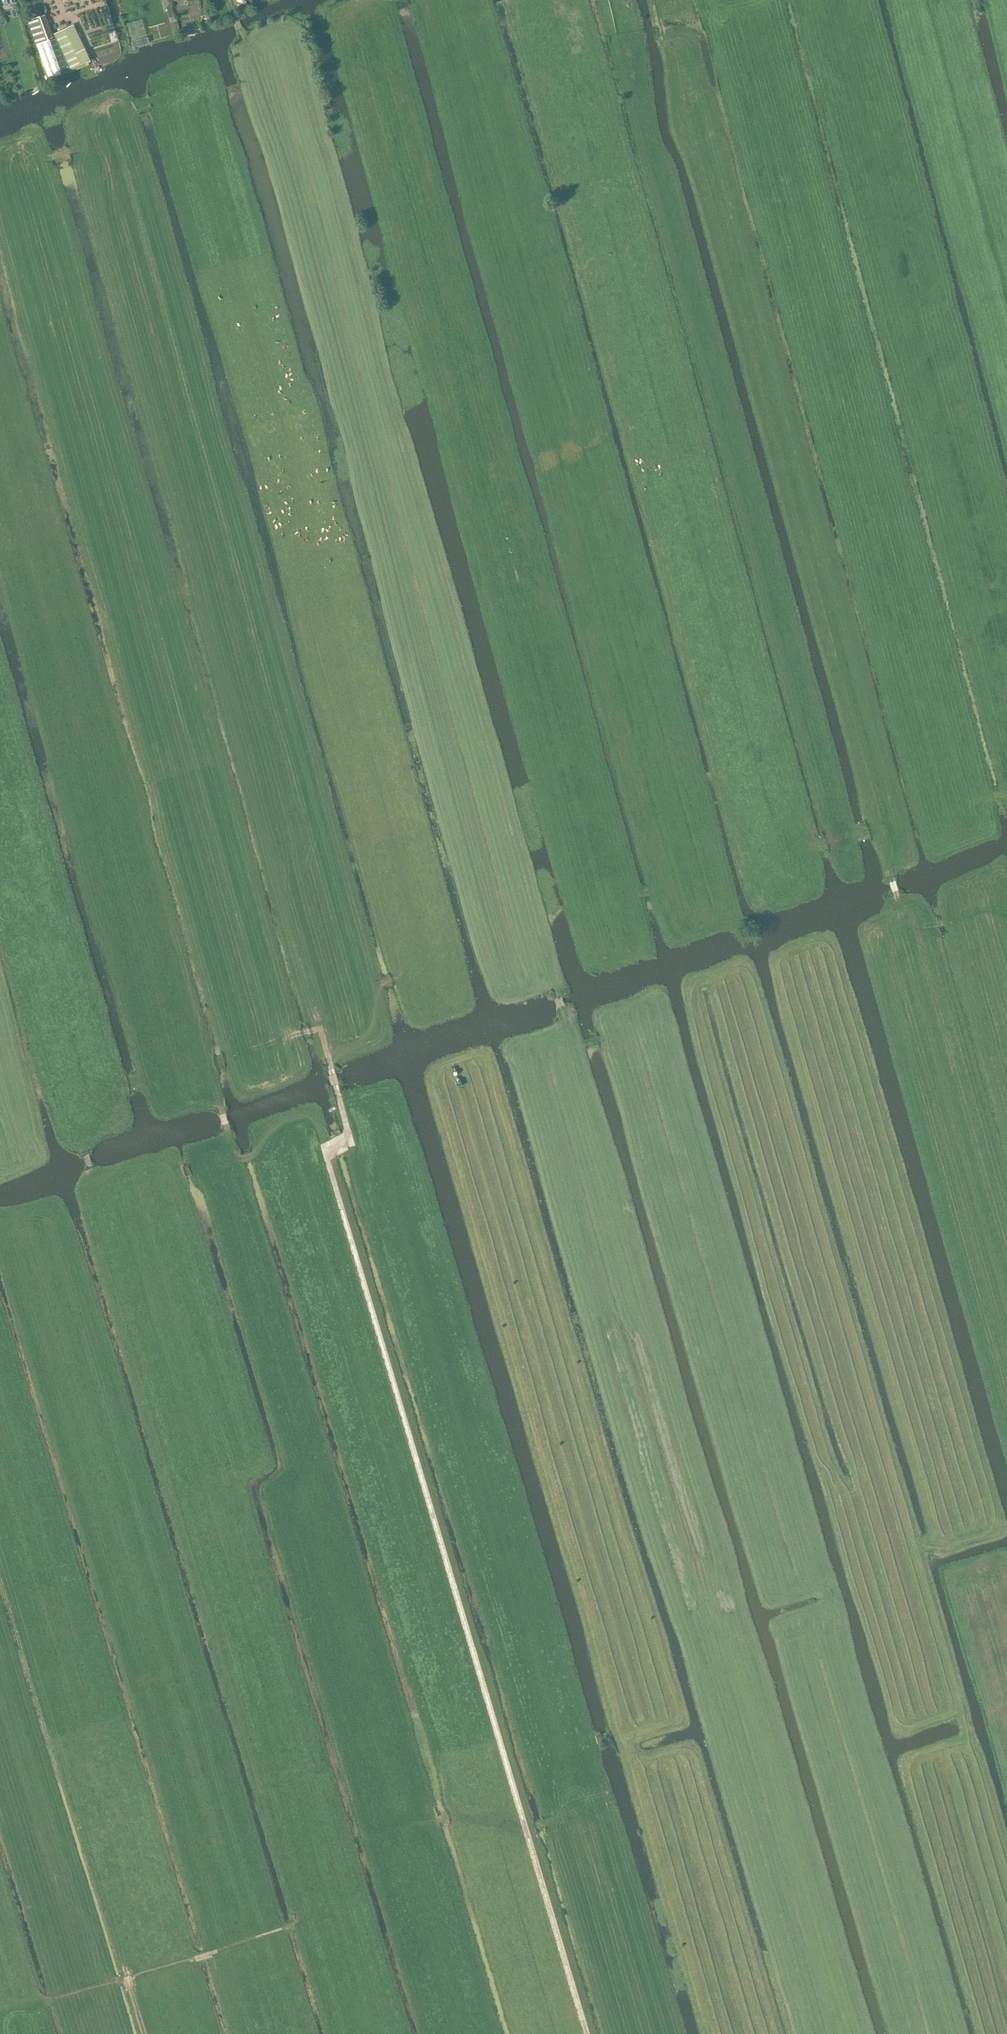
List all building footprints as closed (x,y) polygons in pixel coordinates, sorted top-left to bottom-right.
[(48,38),(40,15),(28,19),(48,77),(61,72),(49,37),(48,38)] [(73,23),(54,32),(71,69),(90,60),(73,23)]
